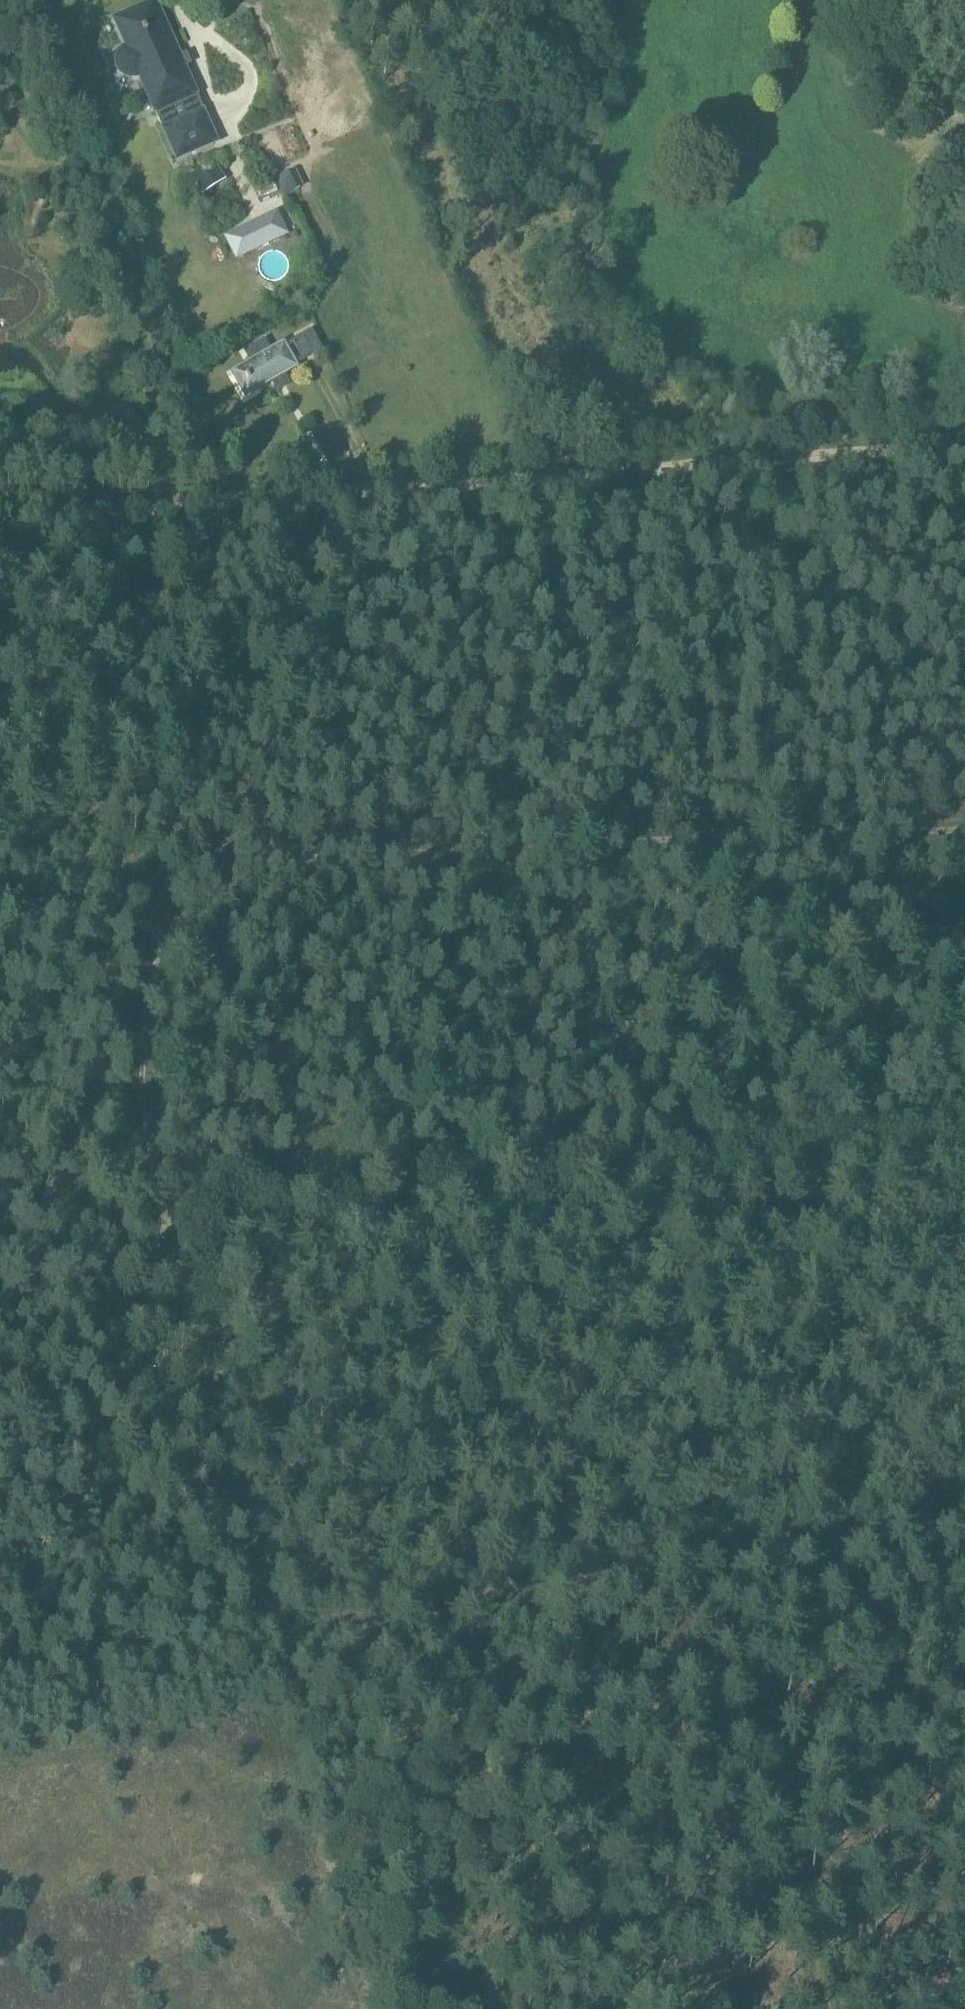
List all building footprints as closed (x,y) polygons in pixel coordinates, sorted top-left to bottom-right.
[(120,32),(126,47),(122,49),(118,54),(116,59),(116,65),(118,71),(122,75),(126,78),(131,80),(137,79),(140,78),(154,112),(153,112),(176,163),(219,145),(197,94),(196,94),(186,70),(189,69),(191,67),(193,64),(193,62),(193,59),(191,56),(189,54),(186,53),(183,53),(180,53),(179,54),(161,14),(120,32)] [(226,181),(211,160),(201,167),(203,171),(191,179),(202,196),(226,181)] [(246,259),(285,236),(272,215),(234,238),(246,259)] [(260,281),(272,279),(270,264),(258,266),(260,281)] [(250,382),(255,390),(270,381),(270,382),(274,380),(272,377),(280,373),(281,375),(295,368),(283,347),(270,354),(264,343),(247,353),(253,364),(241,370),(249,383),(250,382)]
